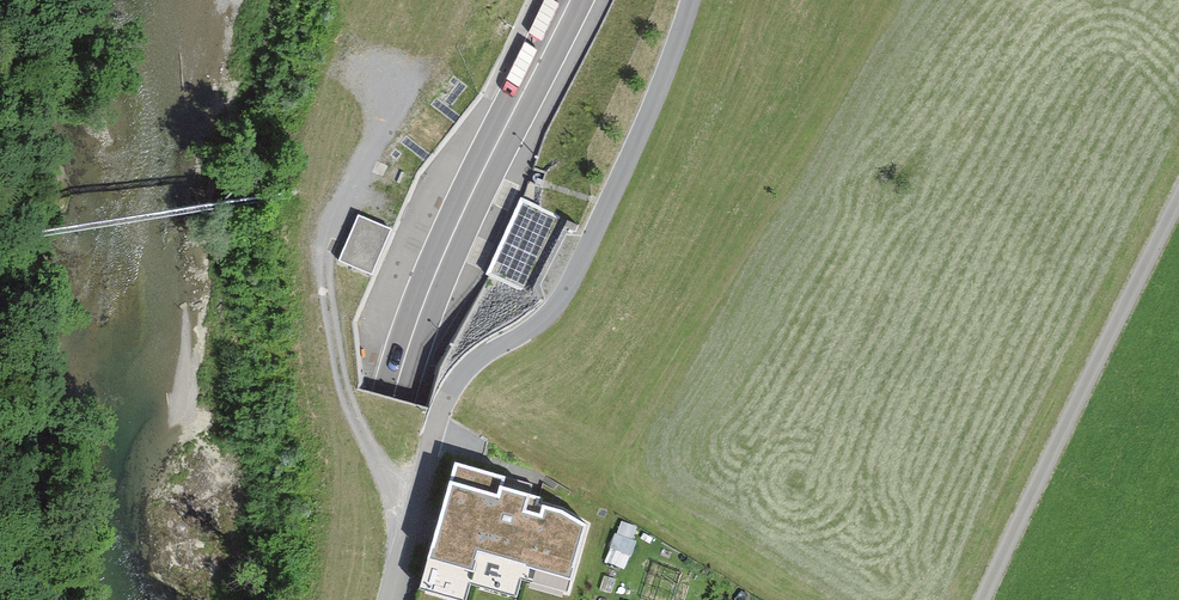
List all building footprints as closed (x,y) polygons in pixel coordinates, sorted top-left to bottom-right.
[(522,199),(487,274),(528,292),(562,218),(522,199)] [(360,212),(339,257),(373,273),(394,228),(360,212)] [(457,459),(419,586),(466,599),(471,583),(517,596),(522,579),(570,593),(591,520),(566,507),(543,500),(545,494),(531,491),(534,482),(457,459)]
